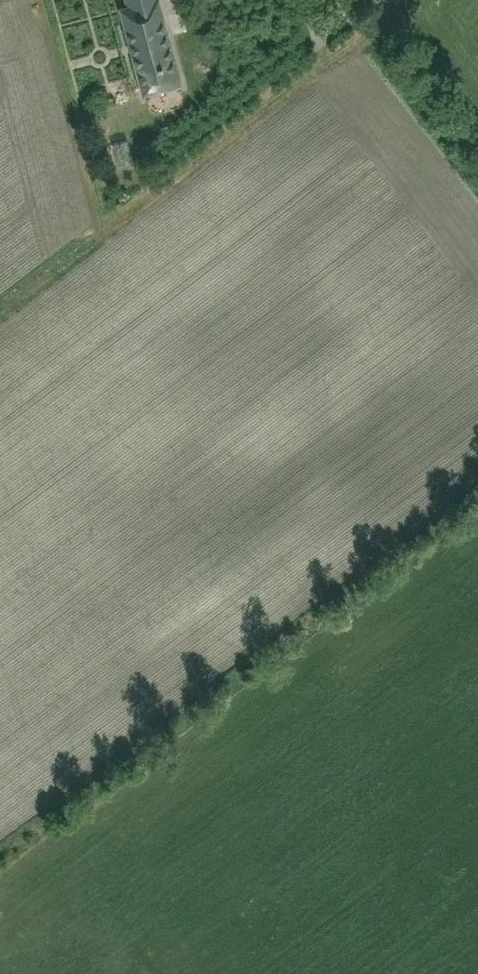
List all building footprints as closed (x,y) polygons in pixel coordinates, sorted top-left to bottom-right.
[(143,95),(186,84),(166,0),(120,0),(143,95)]
